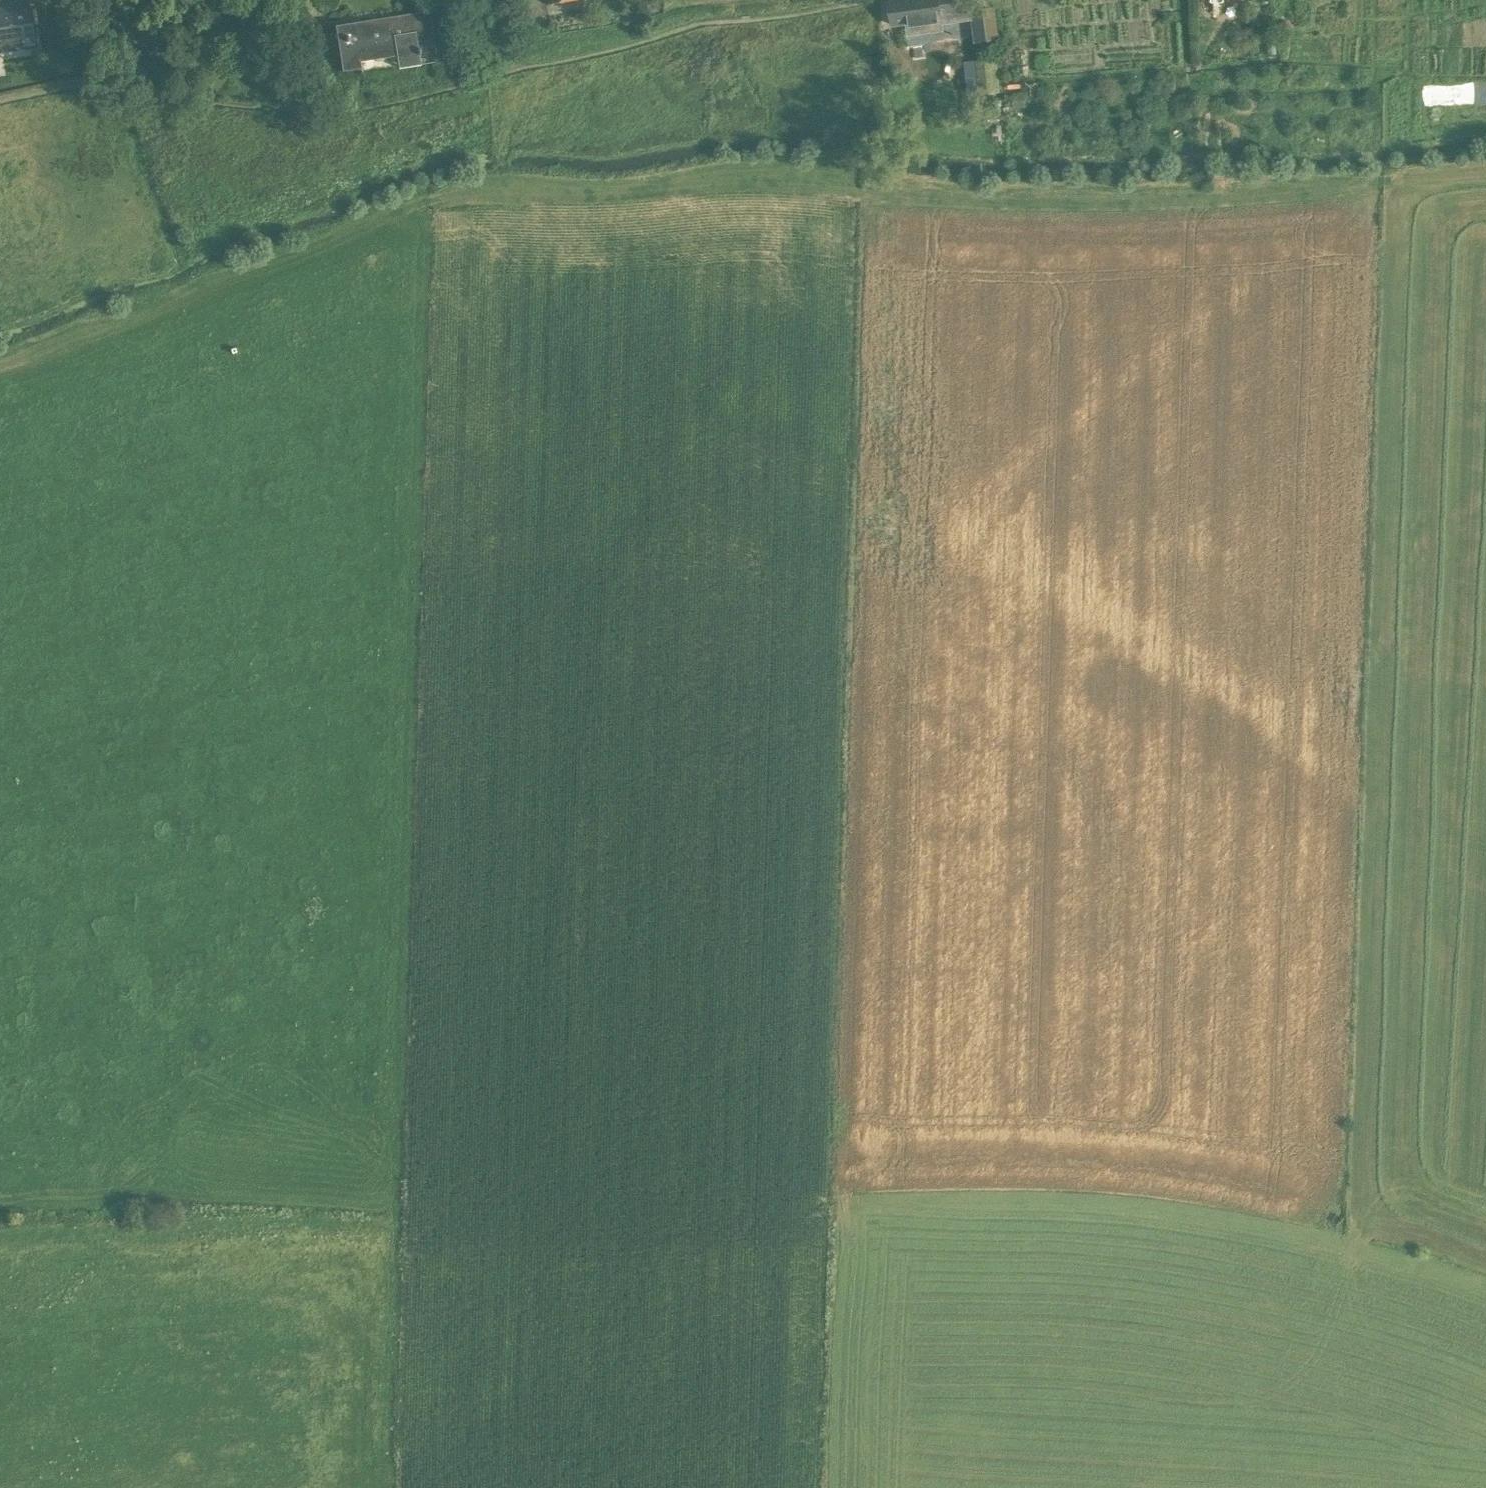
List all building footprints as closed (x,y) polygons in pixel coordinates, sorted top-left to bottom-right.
[(32,43),(27,6),(27,0),(10,0),(0,1),(0,48),(32,43)] [(940,11),(973,6),(972,0),(889,0),(892,24),(907,22),(907,27),(921,26),(920,21),(940,18),(940,11)] [(420,48),(434,45),(429,10),(335,25),(342,70),(361,67),(359,57),(396,51),(398,68),(420,64),(418,54),(420,53),(420,48)] [(997,59),(976,62),(980,97),(1001,95),(997,59)] [(1025,98),(1012,99),(1013,108),(1025,107),(1025,98)]
